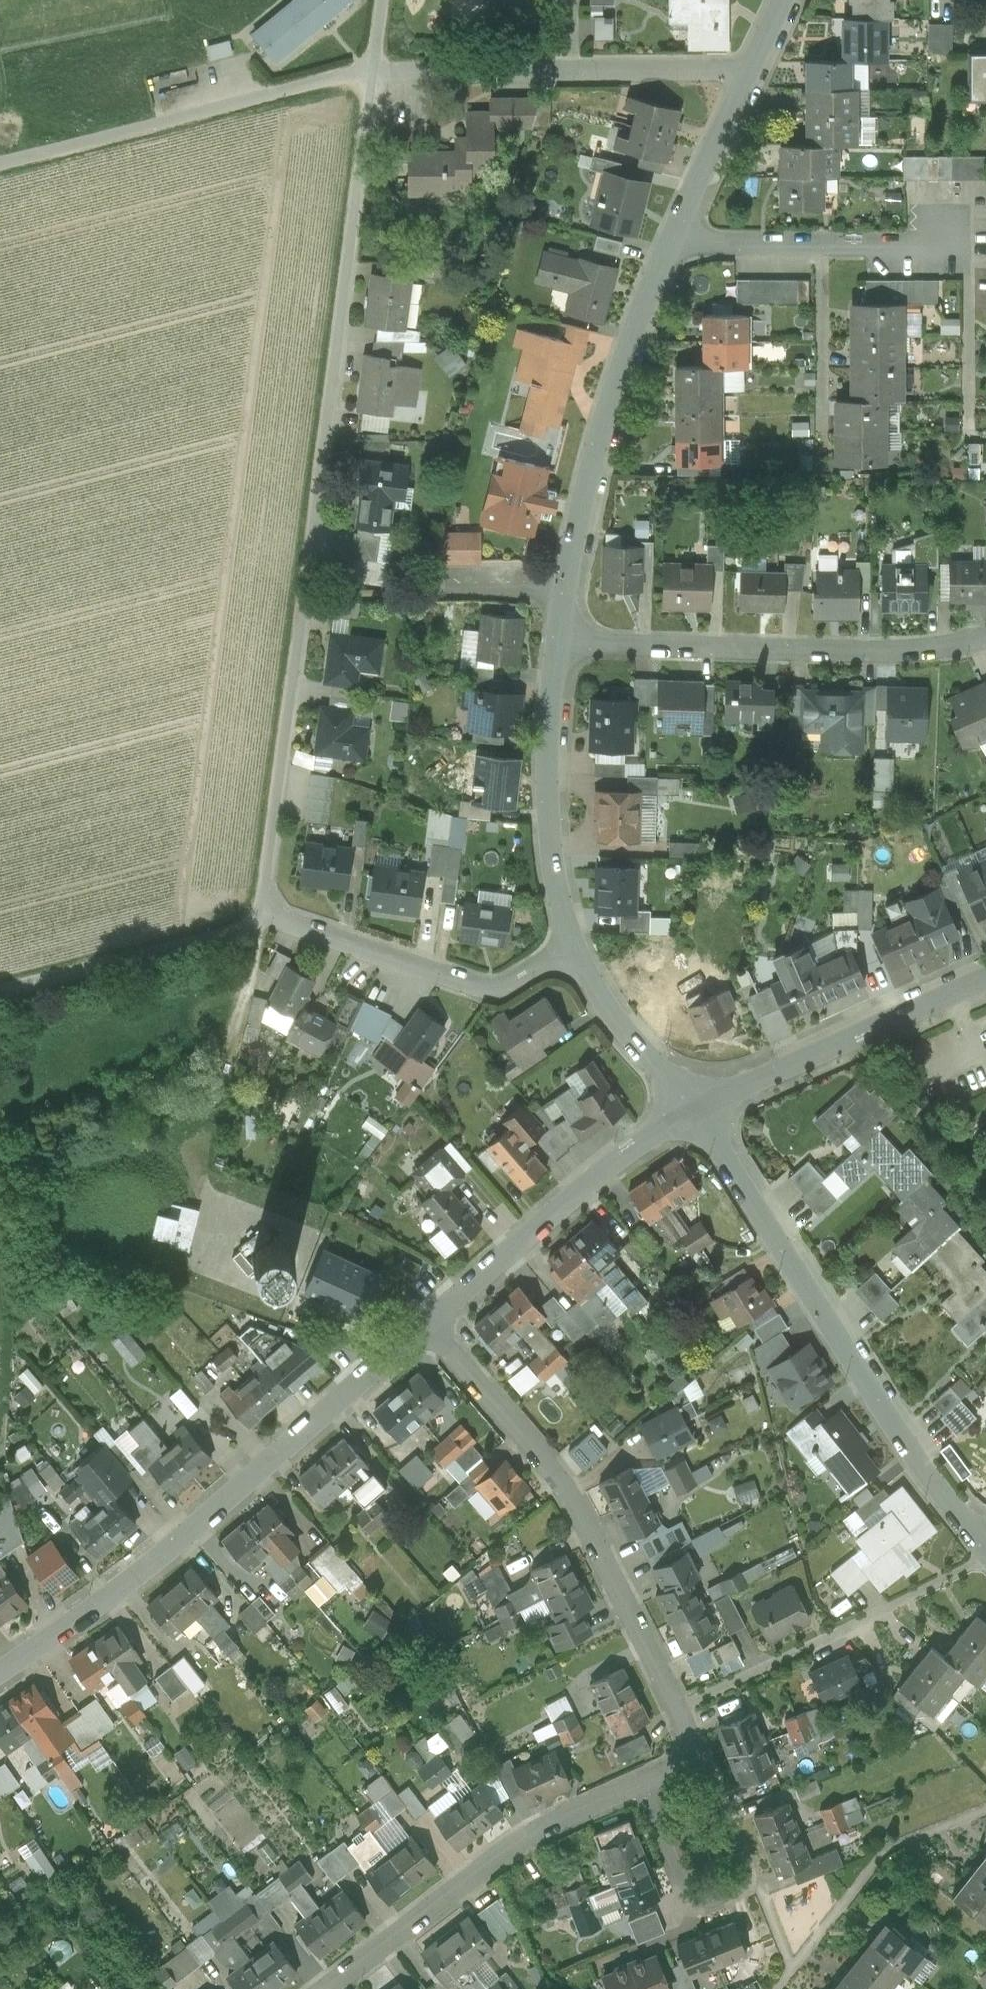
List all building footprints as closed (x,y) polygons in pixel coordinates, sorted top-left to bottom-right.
[(276,62),(351,1),(350,0),(294,0),(253,34),(276,62)] [(671,18),(695,18),(695,49),(727,49),(726,0),(671,0),(671,18)] [(849,2),(851,2),(851,18),(884,18),(891,18),(891,0),(849,0),(849,2)] [(610,38),(610,15),(591,15),(590,38),(610,38)] [(851,18),(844,18),(844,60),(849,60),(884,60),(884,18),(851,18)] [(952,25),(927,25),(927,55),(952,55),(952,25)] [(228,43),(207,48),(210,59),(231,54),(228,43)] [(970,53),(970,99),(985,99),(985,53),(970,53)] [(844,60),(807,60),(807,88),(849,88),(849,60),(844,60)] [(849,88),(807,88),(807,116),(851,116),(851,88),(849,88)] [(538,99),(490,99),(490,112),(492,112),(492,126),(531,126),(538,99)] [(550,126),(550,99),(538,99),(531,126),(550,126)] [(681,110),(639,99),(632,125),(675,136),(681,110)] [(490,112),(467,112),(467,138),(456,138),(457,152),(409,152),(409,183),(424,183),(424,194),(470,194),(470,182),(487,182),(486,161),(492,162),(492,126),(492,112),(490,112)] [(851,116),(807,116),(807,144),(836,144),(874,144),(875,116),(868,116),(852,116),(851,116)] [(675,136),(632,125),(625,152),(640,155),(665,162),(668,162),(675,136)] [(807,144),(780,144),(780,176),(821,176),(836,176),(836,144),(807,144)] [(665,162),(640,155),(637,167),(662,173),(665,162)] [(621,163),(593,156),(590,169),(603,173),(609,174),(610,172),(618,175),(621,163)] [(915,156),(903,156),(903,180),(915,180),(915,156)] [(927,156),(915,156),(915,180),(927,180),(927,156)] [(939,156),(927,156),(927,180),(939,180),(939,156)] [(951,156),(939,156),(939,180),(951,180),(951,156)] [(985,156),(951,156),(951,180),(985,180),(985,156)] [(618,175),(610,172),(609,174),(603,173),(591,221),(636,232),(648,182),(618,175)] [(821,176),(780,176),(780,208),(821,208),(821,176)] [(622,241),(596,235),(593,249),(619,256),(622,241)] [(614,267),(579,258),(579,261),(544,252),(537,281),(571,289),(566,311),(601,320),(608,291),(605,290),(611,269),(614,269),(614,267)] [(410,279),(372,275),(366,323),(380,325),(404,328),(410,279)] [(749,279),(736,279),(736,303),(748,303),(749,279)] [(761,279),(749,279),(748,303),(760,303),(761,279)] [(772,279),(761,279),(760,303),(772,303),(772,279)] [(784,279),(772,279),(772,303),(784,303),(784,279)] [(796,279),(784,279),(784,303),(796,303),(796,279)] [(809,279),(796,279),(796,303),(809,303),(809,279)] [(877,280),(865,280),(865,304),(877,304),(877,280)] [(889,280),(877,280),(877,304),(889,304),(889,280)] [(901,304),(901,280),(889,280),(889,304),(901,304)] [(913,280),(901,280),(901,304),(913,304),(913,280)] [(925,280),(913,280),(913,304),(925,304),(925,280)] [(937,280),(925,280),(925,304),(937,304),(937,280)] [(865,304),(853,304),(853,336),(901,336),(901,304),(889,304),(877,304),(865,304)] [(746,316),(703,316),(703,341),(746,341),(746,316)] [(939,316),(938,331),(956,332),(957,317),(939,316)] [(588,330),(567,324),(564,336),(573,338),(571,343),(574,344),(570,361),(580,364),(588,330)] [(404,328),(380,325),(378,341),(404,341),(414,341),(416,330),(404,328)] [(571,343),(519,330),(515,345),(525,348),(520,368),(536,372),(533,381),(530,380),(529,385),(542,388),(539,400),(530,398),(521,432),(541,437),(544,424),(557,427),(566,392),(562,391),(570,361),(574,344),(571,343)] [(901,336),(853,336),(853,368),(901,368),(901,336)] [(404,341),(378,341),(375,356),(394,358),(401,359),(404,341)] [(746,341),(703,341),(703,366),(703,367),(718,367),(718,368),(743,368),(746,367),(746,341)] [(433,355),(447,375),(464,362),(450,343),(433,355)] [(375,356),(364,354),(357,409),(393,414),(395,397),(416,400),(420,370),(393,366),(394,358),(375,356)] [(718,368),(718,367),(703,367),(703,366),(676,366),(676,391),(718,391),(718,390),(743,390),(743,368),(718,368)] [(901,368),(853,368),(853,400),(885,400),(901,400),(901,368)] [(718,391),(676,391),(676,415),(718,415),(718,391)] [(853,400),(836,400),(836,432),(885,432),(885,400),(853,400)] [(718,415),(676,415),(677,439),(718,439),(718,415)] [(385,431),(360,433),(360,440),(386,438),(385,431)] [(885,432),(836,432),(836,464),(885,464),(885,432)] [(518,457),(519,435),(495,434),(493,455),(518,457)] [(718,439),(677,439),(677,463),(708,463),(718,463),(718,462),(730,462),(730,439),(718,439)] [(964,441),(964,460),(976,461),(977,441),(964,441)] [(361,460),(350,459),(348,476),(359,478),(361,460)] [(407,466),(362,460),(361,460),(359,478),(357,493),(360,493),(356,525),(358,525),(357,533),(372,535),(374,522),(390,525),(395,486),(404,487),(407,466)] [(494,475),(488,505),(502,508),(498,528),(530,535),(534,516),(540,517),(546,487),(541,486),(545,467),(513,460),(509,479),(494,475)] [(709,475),(708,463),(677,463),(677,475),(709,475)] [(938,531),(913,538),(913,543),(913,565),(925,565),(926,565),(925,566),(938,567),(938,531)] [(480,534),(439,534),(435,561),(480,561),(480,534)] [(653,541),(640,541),(640,546),(641,546),(640,571),(652,571),(653,541)] [(913,543),(892,550),(892,565),(882,565),(882,609),(925,609),(925,566),(925,565),(913,565),(913,543)] [(724,545),(707,545),(706,565),(708,565),(708,569),(723,570),(724,545)] [(621,553),(605,553),(604,589),(640,590),(640,571),(641,546),(640,546),(621,546),(621,553)] [(870,560),(856,560),(855,570),(858,570),(858,588),(870,587),(870,560)] [(805,563),(783,563),(783,572),(783,590),(801,590),(805,563)] [(979,563),(951,563),(951,601),(985,601),(985,568),(979,568),(979,563)] [(692,571),(668,571),(668,564),(665,564),(664,607),(707,609),(708,569),(708,565),(706,565),(692,564),(692,571)] [(841,565),(837,565),(837,570),(817,570),(817,590),(814,590),(814,615),(858,615),(858,588),(858,570),(855,570),(841,570),(841,565)] [(783,572),(741,571),(740,609),(782,611),(783,590),(783,572)] [(353,614),(353,601),(332,601),(332,613),(353,614)] [(523,620),(483,616),(478,659),(518,663),(523,620)] [(382,640),(362,637),(361,637),(356,636),(356,637),(349,636),(331,633),(327,664),(326,664),(325,672),(326,673),(325,678),(324,682),(331,683),(355,686),(358,663),(379,666),(381,654),(380,654),(381,647),(382,647),(382,640)] [(494,667),(466,664),(465,676),(472,677),(492,679),(494,667)] [(492,679),(472,677),(470,689),(498,692),(500,680),(492,679)] [(647,679),(635,678),(634,700),(635,700),(635,704),(647,704),(647,679)] [(660,679),(647,679),(647,704),(659,704),(659,681),(660,681),(660,679)] [(660,681),(659,681),(659,704),(659,716),(656,716),(656,724),(658,724),(658,728),(673,729),(673,725),(692,725),(692,732),(701,733),(702,683),(660,681)] [(760,683),(726,682),(725,720),(758,721),(759,703),(760,703),(760,683)] [(355,686),(331,683),(330,695),(354,698),(355,686)] [(952,699),(958,715),(952,718),(964,744),(979,744),(985,741),(985,685),(985,684),(952,699)] [(802,685),(790,685),(790,714),(802,714),(802,689),(802,685)] [(876,687),(863,686),(862,691),(864,691),(863,716),(875,717),(875,709),(876,687)] [(887,687),(876,687),(875,709),(887,710),(888,689),(887,687)] [(470,689),(464,688),(462,708),(476,709),(474,729),(504,732),(515,733),(519,694),(498,692),(470,689)] [(862,691),(802,689),(802,714),(802,729),(818,730),(830,736),(830,750),(862,751),(863,716),(864,691),(862,691)] [(926,690),(888,689),(887,710),(887,733),(906,733),(905,739),(925,740),(926,690)] [(354,698),(330,695),(328,707),(352,710),(354,698)] [(634,700),(592,699),(591,750),(631,751),(632,720),(635,720),(635,704),(635,700),(634,700)] [(760,703),(759,703),(758,721),(757,730),(772,731),(772,703),(760,703)] [(328,707),(321,706),(320,712),(321,712),(320,719),(319,719),(319,724),(315,753),(320,753),(325,754),(334,755),(341,756),(346,757),(364,759),(365,752),(366,745),(368,733),(349,731),(352,710),(328,707)] [(364,712),(352,710),(349,731),(368,733),(369,721),(364,712)] [(504,732),(475,729),(474,741),(503,744),(504,732)] [(518,760),(478,756),(475,783),(471,782),(471,787),(479,788),(478,802),(473,801),(473,803),(490,805),(513,808),(518,760)] [(894,758),(874,758),(873,790),(893,790),(894,758)] [(334,776),(310,773),(304,821),(328,824),(334,776)] [(641,792),(596,791),(596,807),(600,807),(599,839),(640,840),(641,792)] [(490,805),(473,803),(473,801),(459,800),(458,816),(464,816),(489,819),(490,805)] [(430,809),(426,844),(432,844),(447,847),(451,815),(430,809)] [(447,847),(459,848),(464,816),(458,816),(451,815),(447,847)] [(369,820),(355,818),(352,844),(365,846),(369,820)] [(699,842),(670,841),(669,857),(699,858),(699,842)] [(352,849),(305,843),(299,882),(318,884),(319,881),(348,885),(352,849)] [(447,847),(432,844),(428,874),(443,876),(447,847)] [(459,848),(447,847),(443,876),(457,878),(461,848),(459,848)] [(422,873),(374,866),(369,906),(417,912),(422,873)] [(958,875),(970,901),(978,919),(985,916),(985,878),(980,866),(959,875),(958,875)] [(637,869),(598,868),(597,912),(621,912),(636,913),(636,910),(637,869)] [(956,868),(944,873),(958,906),(970,901),(958,875),(959,875),(956,868)] [(457,878),(443,876),(440,900),(454,902),(457,878)] [(829,926),(867,926),(867,887),(840,887),(840,910),(829,910),(829,926)] [(936,889),(907,902),(908,904),(913,916),(915,915),(929,948),(957,936),(936,889)] [(511,895),(483,891),(481,906),(465,904),(460,938),(504,944),(511,895)] [(900,898),(885,904),(894,925),(872,934),(888,970),(907,962),(906,960),(930,949),(929,948),(915,915),(913,916),(908,904),(904,906),(900,898)] [(650,910),(636,910),(636,913),(621,912),(620,932),(649,933),(650,910)] [(607,915),(589,919),(592,931),(610,927),(607,915)] [(826,961),(814,967),(804,945),(789,951),(798,973),(812,1005),(839,992),(826,961)] [(851,950),(826,961),(839,992),(864,981),(851,950)] [(789,951),(773,958),(779,971),(784,969),(788,978),(798,973),(789,951)] [(287,964),(268,1002),(267,1002),(265,1005),(261,1020),(287,1034),(295,1018),(297,1018),(304,1006),(304,1004),(302,1003),(315,979),(287,964)] [(757,965),(744,971),(754,993),(767,988),(757,965)] [(788,978),(770,986),(784,1017),(812,1005),(798,973),(788,978)] [(733,1007),(725,989),(717,993),(725,1011),(733,1007)] [(717,993),(704,998),(700,990),(685,997),(702,1037),(731,1024),(725,1011),(717,993)] [(364,1000),(347,992),(333,1021),(336,1023),(349,1030),(364,1000)] [(510,1021),(500,1028),(517,1057),(518,1059),(541,1045),(566,1028),(546,998),(510,1021)] [(391,1014),(364,1000),(349,1029),(377,1043),(381,1033),(382,1034),(391,1014)] [(259,1028),(261,1020),(265,1005),(252,1002),(246,1025),(247,1025),(245,1033),(257,1036),(259,1028)] [(333,1021),(304,1006),(297,1018),(295,1018),(287,1034),(281,1045),(295,1053),(300,1045),(308,1049),(309,1053),(316,1056),(319,1055),(326,1041),(331,1040),(337,1029),(335,1023),(336,1023),(333,1021)] [(445,1026),(420,1008),(395,1042),(419,1060),(420,1060),(445,1026)] [(503,1011),(490,1020),(496,1030),(500,1028),(510,1021),(503,1011)] [(395,1042),(387,1037),(374,1056),(419,1088),(433,1069),(420,1060),(419,1060),(395,1042)] [(541,1045),(518,1059),(517,1057),(515,1059),(523,1071),(548,1055),(541,1045)] [(606,1080),(592,1059),(578,1069),(592,1089),(606,1080)] [(508,1081),(502,1073),(494,1081),(500,1088),(508,1081)] [(592,1089),(581,1096),(573,1085),(553,1098),(565,1117),(580,1138),(595,1128),(625,1109),(606,1080),(592,1089)] [(859,1081),(816,1119),(834,1139),(849,1127),(863,1142),(877,1129),(895,1113),(873,1089),(869,1093),(859,1081)] [(522,1105),(503,1121),(508,1127),(486,1146),(523,1189),(546,1169),(526,1145),(544,1130),(522,1105)] [(565,1117),(550,1129),(566,1147),(580,1138),(565,1117)] [(566,1147),(550,1129),(537,1139),(556,1160),(568,1150),(566,1147)] [(908,1150),(902,1155),(877,1129),(863,1142),(835,1167),(851,1184),(874,1164),(904,1197),(926,1177),(930,1173),(908,1150)] [(463,1175),(440,1150),(430,1160),(452,1185),(463,1175)] [(807,1158),(787,1175),(805,1195),(821,1180),(824,1177),(807,1158)] [(677,1159),(652,1175),(673,1206),(698,1189),(677,1159)] [(673,1206),(652,1175),(628,1192),(649,1223),(657,1217),(673,1240),(678,1236),(690,1254),(701,1247),(689,1228),(673,1206)] [(947,1202),(926,1177),(904,1197),(898,1202),(923,1231),(904,1247),(912,1256),(909,1258),(913,1262),(914,1261),(918,1265),(930,1254),(955,1231),(960,1227),(941,1207),(947,1202)] [(805,1195),(802,1197),(817,1214),(836,1197),(821,1180),(805,1195)] [(481,1224),(445,1182),(423,1201),(459,1243),(481,1224)] [(199,1209),(170,1202),(167,1214),(163,1213),(157,1211),(151,1234),(158,1236),(171,1238),(170,1245),(189,1250),(199,1209)] [(618,1250),(593,1221),(571,1240),(606,1281),(633,1313),(647,1300),(615,1262),(608,1268),(604,1263),(618,1250)] [(700,1221),(689,1228),(701,1247),(712,1239),(700,1221)] [(270,1235),(263,1227),(248,1239),(255,1248),(270,1235)] [(955,1231),(930,1254),(960,1288),(949,1298),(963,1316),(985,1295),(985,1275),(976,1264),(980,1260),(955,1231)] [(651,1259),(632,1237),(623,1245),(641,1267),(651,1259)] [(248,1239),(239,1246),(246,1255),(255,1248),(248,1239)] [(285,1245),(283,1243),(281,1241),(278,1240),(275,1239),(272,1239),(269,1240),(265,1241),(263,1242),(260,1244),(258,1247),(257,1248),(256,1251),(255,1254),(255,1257),(255,1261),(256,1264),(258,1267),(260,1270),(262,1271),(264,1273),(267,1274),(273,1275),(278,1274),(281,1273),(284,1271),(286,1269),(288,1267),(289,1265),(290,1262),(290,1259),(291,1257),(290,1255),(290,1253),(289,1251),(288,1248),(285,1245)] [(606,1281),(571,1240),(571,1241),(570,1240),(548,1260),(558,1271),(553,1276),(567,1293),(569,1291),(578,1302),(602,1329),(612,1320),(604,1310),(604,1302),(594,1291),(606,1281)] [(381,1273),(323,1247),(303,1293),(360,1319),(381,1273)] [(240,1250),(232,1256),(247,1275),(255,1269),(240,1250)] [(743,1268),(723,1280),(729,1290),(749,1277),(743,1268)] [(891,1290),(875,1272),(858,1287),(874,1305),(888,1292),(891,1290)] [(729,1290),(719,1296),(712,1300),(722,1316),(723,1316),(724,1317),(716,1322),(722,1332),(738,1322),(739,1323),(747,1318),(770,1304),(771,1303),(762,1289),(758,1292),(749,1277),(729,1290)] [(519,1286),(497,1306),(522,1334),(521,1334),(540,1356),(555,1372),(569,1360),(535,1322),(544,1315),(535,1305),(519,1286)] [(550,1292),(535,1305),(544,1315),(552,1325),(557,1321),(567,1312),(567,1311),(550,1292)] [(874,1305),(871,1308),(881,1319),(899,1303),(888,1292),(874,1305)] [(963,1316),(953,1325),(968,1342),(985,1327),(985,1329),(985,1295),(963,1316)] [(602,1329),(578,1302),(567,1311),(567,1312),(584,1332),(591,1339),(602,1329)] [(770,1304),(747,1318),(753,1328),(776,1313),(770,1304)] [(522,1334),(497,1306),(477,1323),(501,1352),(521,1334),(522,1334)] [(567,1312),(557,1321),(574,1341),(584,1332),(567,1312)] [(779,1312),(753,1328),(762,1342),(781,1331),(787,1326),(779,1312)] [(329,1356),(251,1325),(239,1335),(261,1360),(287,1391),(329,1356)] [(285,1326),(283,1333),(312,1344),(314,1337),(285,1326)] [(127,1363),(143,1351),(125,1327),(109,1339),(127,1363)] [(762,1342),(754,1348),(760,1375),(770,1369),(770,1368),(794,1352),(781,1331),(762,1342)] [(794,1352),(770,1368),(770,1369),(793,1405),(830,1382),(806,1344),(794,1352)] [(238,1357),(229,1347),(221,1354),(229,1363),(238,1357)] [(229,1363),(221,1354),(213,1360),(222,1370),(229,1363)] [(555,1372),(540,1356),(531,1363),(546,1380),(555,1372)] [(287,1391),(261,1360),(252,1367),(257,1372),(245,1382),(268,1408),(287,1391)] [(569,1360),(555,1372),(567,1387),(581,1375),(569,1360)] [(18,1374),(32,1392),(40,1385),(27,1367),(18,1374)] [(215,1385),(201,1370),(194,1377),(207,1392),(215,1385)] [(558,1394),(567,1387),(555,1372),(546,1380),(558,1394)] [(443,1401),(419,1373),(397,1392),(421,1420),(443,1401)] [(680,1382),(685,1398),(700,1393),(695,1377),(680,1382)] [(268,1408),(245,1382),(234,1392),(229,1387),(222,1393),(249,1424),(268,1408)] [(950,1387),(933,1403),(943,1415),(960,1400),(961,1399),(950,1387)] [(187,1404),(175,1389),(166,1396),(178,1411),(187,1404)] [(421,1420),(397,1392),(376,1410),(400,1438),(421,1420)] [(943,1415),(940,1418),(956,1435),(976,1417),(960,1400),(943,1415)] [(678,1407),(641,1426),(656,1455),(693,1437),(678,1407)] [(812,1411),(789,1430),(797,1441),(821,1422),(812,1411)] [(867,1447),(840,1412),(823,1425),(821,1422),(797,1441),(796,1442),(808,1458),(815,1452),(848,1494),(878,1470),(862,1450),(867,1447)] [(169,1448),(143,1418),(128,1430),(140,1444),(131,1451),(145,1469),(149,1466),(172,1492),(191,1475),(169,1448)] [(450,1434),(464,1451),(471,1445),(476,1441),(462,1424),(450,1434)] [(211,1457),(184,1426),(175,1433),(180,1439),(169,1448),(191,1474),(211,1457)] [(590,1428),(563,1449),(579,1470),(606,1449),(590,1428)] [(464,1451),(450,1434),(440,1443),(454,1459),(464,1451)] [(368,1466),(343,1438),(321,1457),(346,1485),(365,1507),(374,1500),(372,1498),(385,1487),(372,1472),(369,1474),(365,1469),(368,1466)] [(135,1464),(116,1441),(106,1449),(125,1472),(135,1464)] [(946,1442),(936,1449),(956,1475),(965,1468),(946,1442)] [(454,1459),(440,1443),(432,1450),(446,1467),(454,1459)] [(464,1451),(454,1459),(464,1471),(480,1456),(471,1445),(464,1451)] [(136,1522),(110,1493),(129,1476),(125,1472),(106,1449),(87,1465),(87,1466),(77,1475),(102,1505),(93,1513),(116,1539),(136,1522)] [(421,1495),(438,1480),(414,1452),(396,1467),(421,1495)] [(321,1457),(300,1475),(324,1504),(346,1485),(321,1457)] [(483,1459),(468,1472),(469,1474),(477,1483),(492,1470),(483,1459)] [(477,1484),(476,1484),(478,1486),(500,1512),(527,1488),(518,1476),(519,1475),(512,1467),(510,1468),(504,1460),(477,1484)] [(48,1487),(59,1480),(46,1461),(35,1468),(48,1487)] [(684,1461),(665,1471),(671,1482),(690,1472),(684,1461)] [(631,1468),(602,1483),(615,1510),(645,1495),(631,1468)] [(690,1472),(671,1482),(676,1492),(695,1482),(690,1472)] [(477,1483),(469,1474),(459,1483),(459,1484),(468,1494),(478,1486),(476,1484),(477,1484),(477,1483)] [(35,1501),(21,1475),(10,1481),(24,1507),(35,1501)] [(86,1488),(77,1477),(68,1484),(77,1495),(86,1488)] [(751,1478),(731,1484),(736,1500),(756,1494),(751,1478)] [(77,1495),(68,1484),(60,1491),(69,1502),(77,1495)] [(468,1494),(459,1484),(455,1488),(464,1498),(468,1494)] [(883,1488),(855,1510),(864,1521),(884,1505),(883,1503),(890,1497),(883,1488)] [(890,1497),(883,1503),(884,1505),(891,1513),(857,1540),(875,1564),(865,1572),(878,1589),(902,1570),(904,1573),(918,1563),(908,1550),(933,1529),(901,1489),(890,1497)] [(645,1495),(615,1510),(629,1536),(637,1532),(640,1538),(655,1530),(653,1525),(659,1522),(645,1495)] [(389,1516),(374,1499),(374,1500),(365,1507),(380,1524),(389,1516)] [(293,1532),(268,1503),(246,1522),(270,1549),(289,1571),(304,1589),(304,1590),(314,1581),(313,1579),(316,1575),(306,1563),(301,1565),(300,1564),(296,1548),(287,1537),(293,1532)] [(0,1513),(0,1554),(23,1539),(12,1505),(0,1513)] [(380,1524),(365,1507),(356,1515),(371,1532),(380,1524)] [(116,1539),(93,1513),(82,1523),(77,1518),(69,1525),(96,1556),(116,1539)] [(270,1549),(246,1522),(224,1541),(248,1568),(262,1556),(270,1549)] [(680,1522),(665,1537),(665,1538),(671,1549),(682,1544),(689,1540),(680,1522)] [(717,1526),(691,1539),(698,1553),(724,1540),(717,1526)] [(665,1538),(644,1549),(649,1560),(671,1549),(665,1538)] [(76,1575),(51,1541),(29,1558),(54,1592),(76,1575)] [(363,1581),(329,1542),(309,1560),(337,1592),(346,1584),(351,1591),(363,1581)] [(671,1549),(649,1560),(654,1569),(686,1552),(682,1544),(671,1549)] [(289,1571),(270,1549),(262,1556),(267,1560),(264,1563),(278,1580),(289,1571)] [(686,1552),(654,1569),(665,1590),(656,1595),(670,1623),(671,1622),(703,1606),(689,1580),(698,1575),(686,1552)] [(538,1580),(513,1593),(515,1597),(520,1609),(545,1596),(579,1579),(565,1553),(533,1570),(538,1580)] [(848,1559),(830,1573),(847,1594),(865,1580),(848,1559)] [(497,1562),(478,1577),(486,1590),(504,1577),(497,1562)] [(759,1562),(707,1589),(713,1600),(728,1593),(765,1574),(759,1562)] [(0,1567),(0,1621),(26,1604),(8,1578),(9,1577),(7,1574),(6,1575),(0,1567)] [(217,1597),(192,1569),(170,1588),(195,1616),(213,1637),(222,1629),(223,1630),(228,1626),(209,1603),(217,1597)] [(304,1589),(289,1571),(278,1580),(294,1597),(298,1594),(304,1589)] [(478,1577),(463,1586),(473,1600),(486,1590),(478,1577)] [(579,1579),(545,1596),(558,1621),(548,1626),(559,1647),(590,1631),(580,1610),(591,1604),(579,1579)] [(507,1582),(489,1595),(495,1607),(515,1597),(513,1593),(507,1582)] [(790,1587),(775,1595),(774,1597),(766,1602),(763,1601),(755,1605),(754,1607),(755,1609),(754,1610),(759,1619),(760,1618),(761,1621),(760,1624),(767,1637),(770,1638),(773,1637),(773,1638),(784,1632),(783,1631),(788,1629),(789,1630),(799,1624),(799,1623),(806,1619),(807,1617),(805,1616),(800,1607),(801,1605),(793,1588),(790,1587)] [(195,1616),(170,1588),(149,1607),(173,1635),(195,1616)] [(304,1590),(304,1589),(298,1594),(309,1606),(314,1601),(304,1590)] [(728,1593),(713,1600),(730,1633),(745,1625),(728,1593)] [(275,1613),(259,1595),(250,1603),(266,1621),(275,1613)] [(515,1597),(495,1607),(501,1618),(520,1609),(515,1597)] [(250,1603),(238,1612),(254,1631),(266,1622),(266,1621),(250,1603)] [(703,1606),(671,1622),(684,1648),(695,1642),(699,1650),(714,1642),(710,1634),(716,1632),(703,1606)] [(490,1609),(477,1617),(482,1626),(496,1618),(490,1609)] [(520,1609),(501,1618),(506,1629),(526,1619),(520,1609)] [(977,1615),(960,1637),(985,1657),(985,1622),(977,1615)] [(119,1628),(95,1644),(116,1675),(132,1697),(132,1698),(148,1687),(133,1664),(141,1659),(119,1628)] [(223,1630),(222,1629),(213,1637),(228,1654),(237,1646),(223,1630)] [(228,1654),(213,1637),(205,1645),(219,1662),(228,1654)] [(943,1657),(964,1673),(976,1683),(985,1671),(985,1657),(960,1637),(943,1657)] [(732,1640),(709,1652),(715,1665),(739,1653),(732,1640)] [(95,1644),(72,1660),(93,1691),(116,1675),(95,1644)] [(943,1657),(931,1647),(915,1667),(948,1694),(964,1673),(943,1657)] [(198,1676),(182,1654),(170,1663),(187,1685),(198,1676)] [(407,1664),(401,1656),(393,1662),(399,1670),(407,1664)] [(847,1656),(811,1673),(824,1701),(860,1686),(850,1663),(847,1656)] [(850,1663),(860,1686),(861,1688),(879,1680),(870,1663),(864,1656),(850,1663)] [(171,1665),(155,1678),(172,1700),(188,1687),(171,1665)] [(948,1694),(915,1667),(898,1688),(922,1707),(931,1714),(948,1694)] [(623,1668),(589,1685),(602,1710),(636,1693),(623,1668)] [(55,1717),(33,1686),(9,1703),(29,1732),(46,1756),(56,1749),(57,1749),(70,1740),(71,1740),(61,1725),(55,1716),(55,1717)] [(922,1707),(898,1688),(891,1698),(914,1716),(922,1707)] [(636,1693),(602,1710),(615,1736),(649,1719),(636,1693)] [(132,1697),(122,1704),(134,1722),(144,1715),(132,1698),(132,1697)] [(113,1724),(96,1700),(79,1712),(97,1737),(113,1724)] [(9,1703),(0,1709),(0,1739),(6,1748),(19,1739),(29,1732),(9,1703)] [(569,1703),(555,1710),(559,1717),(572,1710),(569,1703)] [(822,1705),(805,1712),(809,1724),(821,1719),(827,1717),(822,1705)] [(559,1717),(554,1720),(560,1732),(578,1723),(572,1710),(559,1717)] [(752,1713),(745,1716),(743,1711),(724,1718),(726,1723),(719,1726),(730,1754),(731,1754),(763,1742),(764,1741),(752,1713)] [(79,1712),(61,1725),(71,1740),(70,1740),(80,1754),(100,1742),(97,1737),(79,1712)] [(805,1712),(784,1720),(789,1732),(809,1724),(805,1712)] [(821,1719),(809,1724),(813,1735),(816,1742),(827,1737),(821,1719)] [(168,1722),(157,1730),(162,1737),(173,1729),(168,1722)] [(462,1741),(449,1722),(440,1729),(453,1747),(462,1741)] [(578,1723),(560,1732),(564,1742),(583,1733),(578,1723)] [(809,1724),(789,1732),(793,1743),(813,1735),(809,1724)] [(46,1756),(29,1732),(19,1739),(36,1763),(46,1756)] [(643,1733),(614,1747),(621,1762),(650,1748),(643,1733)] [(813,1735),(793,1743),(798,1755),(818,1748),(816,1742),(813,1735)] [(763,1742),(731,1754),(742,1781),(774,1769),(763,1742)] [(420,1769),(428,1763),(414,1744),(403,1753),(416,1772),(420,1769)] [(69,1767),(57,1749),(56,1749),(46,1756),(58,1774),(59,1774),(69,1767)] [(452,1771),(439,1754),(428,1763),(441,1780),(452,1771)] [(515,1769),(514,1770),(524,1791),(529,1803),(568,1785),(559,1765),(556,1766),(550,1754),(515,1769)] [(58,1774),(46,1756),(36,1763),(48,1781),(58,1774)] [(510,1758),(493,1765),(509,1798),(524,1791),(514,1770),(515,1769),(510,1758)] [(441,1780),(428,1763),(420,1769),(433,1786),(441,1780)] [(4,1765),(0,1767),(0,1782),(7,1792),(17,1785),(4,1765)] [(80,1783),(69,1767),(59,1774),(69,1789),(70,1790),(80,1783)] [(382,1774),(363,1789),(374,1804),(378,1801),(391,1817),(393,1816),(406,1806),(382,1774)] [(816,1779),(795,1787),(799,1799),(820,1790),(816,1779)] [(481,1784),(458,1802),(479,1830),(503,1812),(481,1784)] [(418,1820),(433,1809),(418,1789),(403,1800),(418,1820)] [(841,1801),(820,1809),(825,1821),(846,1813),(845,1812),(841,1801)] [(479,1830),(458,1802),(437,1818),(458,1846),(479,1830)] [(787,1802),(755,1815),(767,1844),(799,1832),(787,1802)] [(167,1803),(159,1809),(164,1817),(173,1811),(167,1803)] [(383,1824),(371,1807),(359,1816),(369,1828),(372,1833),(383,1824)] [(859,1807),(845,1812),(846,1813),(850,1823),(864,1818),(859,1807)] [(846,1813),(825,1821),(829,1833),(850,1825),(850,1823),(846,1813)] [(372,1833),(389,1854),(410,1837),(393,1816),(391,1817),(383,1824),(372,1833)] [(648,1870),(628,1819),(593,1833),(603,1859),(613,1884),(613,1885),(648,1870)] [(372,1833),(369,1828),(366,1831),(363,1834),(360,1831),(352,1838),(354,1841),(350,1843),(348,1845),(347,1845),(360,1862),(359,1863),(388,1902),(412,1884),(411,1883),(389,1854),(372,1833)] [(799,1832),(767,1844),(778,1872),(782,1871),(784,1876),(794,1872),(792,1867),(810,1860),(809,1859),(799,1832)] [(32,1836),(16,1845),(35,1877),(51,1868),(32,1836)] [(434,1865),(412,1836),(410,1837),(389,1854),(411,1883),(434,1865)] [(348,1845),(344,1840),(330,1851),(346,1873),(359,1863),(360,1862),(347,1845),(348,1845)] [(837,1848),(809,1859),(810,1860),(792,1867),(794,1872),(798,1883),(843,1864),(837,1848)] [(324,1870),(311,1853),(301,1860),(314,1877),(324,1870)] [(983,1856),(968,1876),(985,1891),(985,1858),(983,1856)] [(301,1860),(290,1869),(303,1885),(314,1877),(301,1860)] [(303,1885),(290,1869),(280,1876),(293,1892),(303,1885)] [(648,1870),(613,1885),(613,1884),(589,1894),(597,1914),(621,1905),(624,1912),(637,1907),(639,1912),(649,1908),(647,1903),(660,1897),(648,1870)] [(579,1871),(559,1879),(560,1881),(564,1891),(584,1883),(579,1871)] [(280,1876),(256,1894),(268,1911),(290,1895),(293,1892),(280,1876)] [(968,1876),(952,1896),(985,1923),(985,1891),(968,1876)] [(560,1881),(543,1888),(550,1910),(568,1903),(564,1891),(560,1881)] [(584,1883),(564,1891),(568,1903),(588,1895),(584,1883)] [(208,1903),(221,1921),(247,1901),(235,1884),(208,1903)] [(320,1908),(303,1885),(293,1892),(290,1895),(307,1916),(296,1925),(301,1930),(296,1934),(309,1951),(314,1947),(320,1955),(342,1937),(320,1908)] [(365,1920),(343,1890),(320,1908),(342,1937),(365,1920)] [(588,1895),(568,1903),(556,1908),(562,1920),(572,1915),(580,1935),(601,1926),(597,1914),(589,1894),(588,1895)] [(493,1896),(474,1909),(496,1940),(515,1927),(493,1896)] [(247,1901),(221,1921),(235,1938),(254,1923),(260,1918),(247,1901)] [(656,1909),(628,1921),(637,1943),(664,1932),(656,1909)] [(492,1948),(470,1920),(447,1938),(469,1966),(470,1966),(492,1948)] [(221,1921),(202,1935),(215,1951),(216,1952),(235,1938),(221,1921)] [(733,1922),(705,1933),(718,1966),(746,1955),(733,1922)] [(254,1923),(235,1938),(243,1948),(262,1934),(254,1923)] [(909,1936),(894,1924),(892,1927),(887,1924),(871,1943),(903,1968),(909,1973),(924,1953),(907,1939),(909,1936)] [(705,1933),(676,1944),(683,1962),(690,1978),(691,1977),(718,1966),(705,1933)] [(215,1951),(202,1935),(196,1939),(196,1940),(187,1947),(199,1962),(215,1951)] [(235,1938),(216,1952),(224,1963),(235,1964),(238,1969),(228,1977),(237,1988),(274,1988),(252,1961),(243,1948),(235,1938)] [(447,1938),(426,1954),(431,1961),(426,1966),(433,1974),(438,1970),(447,1983),(455,1977),(464,1988),(485,1988),(486,1988),(470,1966),(469,1966),(447,1938)] [(298,1970),(276,1942),(252,1961),(274,1988),(298,1970)] [(871,1943),(853,1967),(881,1988),(886,1988),(903,1968),(871,1943)] [(187,1947),(164,1964),(178,1982),(201,1964),(199,1962),(187,1947)] [(636,1963),(635,1961),(628,1964),(638,1988),(669,1988),(666,1983),(655,1956),(636,1963)] [(683,1962),(672,1966),(677,1979),(681,1988),(696,1988),(691,1977),(690,1978),(683,1962)] [(164,1964),(153,1973),(166,1988),(168,1988),(178,1982),(164,1964)] [(628,1964),(622,1966),(623,1969),(603,1976),(608,1988),(638,1988),(628,1964)] [(853,1967),(835,1988),(881,1988),(853,1967)] [(153,1973),(145,1979),(153,1988),(166,1988),(153,1973)] [(506,1973),(498,1979),(506,1988),(519,1988),(506,1973)] [(145,1979),(135,1987),(136,1988),(153,1988),(145,1979)] [(498,1979),(486,1988),(487,1988),(506,1988),(498,1979)] [(677,1979),(666,1983),(669,1988),(681,1988),(677,1979)]
